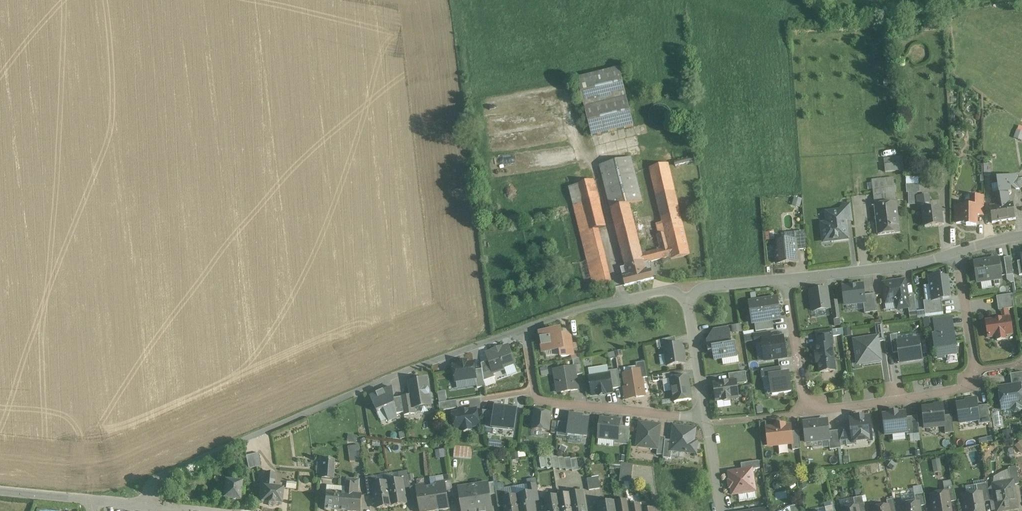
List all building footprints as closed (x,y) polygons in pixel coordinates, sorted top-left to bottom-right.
[(633,126),(625,95),(619,68),(578,79),(592,136),(633,126)] [(642,201),(631,159),(631,158),(600,166),(610,208),(629,204),(642,201)] [(885,172),(887,172),(904,170),(903,163),(885,165),(885,172)] [(662,222),(681,218),(668,164),(649,168),(662,222)] [(1006,184),(1007,184),(1013,182),(1011,173),(998,175),(999,180),(997,180),(999,194),(1008,192),(1006,184)] [(895,190),(895,182),(894,178),(871,180),(873,193),(895,190)] [(594,181),(577,185),(589,233),(598,230),(606,228),(594,181)] [(907,193),(916,192),(920,192),(919,184),(906,185),(907,193)] [(577,185),(569,187),(595,290),(602,288),(592,245),(590,245),(589,239),(591,238),(589,233),(577,185)] [(874,205),(875,205),(897,203),(895,190),(873,193),(874,205)] [(1007,192),(999,194),(1004,221),(1015,219),(1013,204),(1010,205),(1008,194),(1008,192),(1007,192)] [(992,223),(1004,221),(999,194),(991,195),(993,208),(990,208),(992,223)] [(940,209),(933,210),(930,210),(929,196),(919,198),(921,209),(922,209),(925,227),(942,225),(940,209)] [(956,223),(959,223),(966,223),(966,225),(976,225),(976,197),(975,197),(971,197),(971,202),(966,202),(966,207),(956,207),(956,223)] [(845,222),(850,221),(851,221),(852,221),(850,203),(843,204),(844,211),(827,213),(828,227),(822,228),(824,242),(848,239),(845,222)] [(877,235),(884,235),(900,233),(897,203),(874,205),(877,235)] [(626,268),(644,263),(641,252),(629,204),(610,208),(625,267),(626,268)] [(645,251),(641,252),(644,263),(649,262),(671,256),(672,256),(666,234),(683,230),(681,218),(662,222),(657,224),(659,235),(657,235),(660,249),(646,253),(645,251)] [(590,245),(592,245),(602,288),(612,285),(598,230),(589,233),(591,238),(589,239),(590,245)] [(683,230),(666,234),(672,256),(671,256),(672,260),(689,256),(683,230)] [(795,250),(806,249),(804,232),(794,233),(794,241),(795,250)] [(777,264),(796,262),(795,250),(794,241),(777,242),(778,250),(776,252),(777,264)] [(1011,257),(1006,257),(1004,258),(1007,275),(1013,274),(1011,257)] [(977,278),(980,280),(981,282),(1001,279),(1000,273),(1002,273),(1001,264),(999,264),(998,259),(974,262),(977,278)] [(653,279),(651,270),(649,262),(644,263),(626,268),(625,267),(621,268),(625,286),(653,279)] [(929,278),(932,299),(932,301),(943,300),(943,297),(950,296),(947,277),(940,278),(940,276),(929,277),(929,278)] [(905,280),(888,282),(883,283),(886,303),(896,301),(898,309),(909,307),(905,280)] [(845,304),(864,302),(865,302),(865,301),(863,285),(843,287),(845,304)] [(829,308),(827,290),(826,289),(811,291),(814,311),(829,308)] [(875,294),(871,294),(864,295),(865,302),(863,302),(865,313),(878,311),(875,294)] [(908,308),(908,309),(909,309),(909,312),(916,311),(914,294),(907,295),(909,307),(909,308),(908,308)] [(1012,294),(1005,295),(996,297),(999,310),(1014,308),(1012,294)] [(780,315),(777,301),(777,298),(749,302),(751,314),(754,314),(756,323),(772,320),(776,319),(776,318),(778,316),(780,315)] [(924,301),(925,310),(925,315),(943,312),(941,300),(932,301),(932,300),(924,301)] [(940,320),(941,326),(941,329),(953,327),(951,318),(940,320)] [(1012,334),(1011,325),(1010,318),(986,321),(989,337),(996,336),(997,340),(998,340),(1004,339),(1005,339),(1004,335),(1012,334)] [(774,329),(772,320),(756,323),(754,323),(756,332),(774,329)] [(957,353),(955,342),(955,340),(953,340),(951,328),(941,329),(940,320),(934,321),(935,330),(936,330),(937,335),(933,336),(935,350),(944,349),(945,355),(957,353)] [(885,341),(883,326),(882,323),(875,324),(877,337),(878,342),(885,341)] [(733,325),(734,332),(742,331),(742,324),(733,325)] [(715,341),(717,340),(731,338),(729,328),(713,331),(715,341)] [(541,334),(543,349),(543,352),(563,349),(560,331),(541,334)] [(762,341),(762,340),(771,339),(770,332),(754,334),(755,342),(762,341)] [(890,336),(892,348),(893,353),(899,352),(897,343),(897,342),(898,342),(896,335),(890,336)] [(833,344),(833,342),(832,336),(817,338),(818,346),(832,344),(832,345),(833,345),(833,344)] [(762,341),(765,360),(786,357),(783,337),(771,339),(762,340),(762,341)] [(881,360),(879,352),(877,337),(855,341),(857,359),(862,358),(862,363),(881,360)] [(560,350),(560,352),(561,358),(575,355),(572,338),(561,339),(563,349),(560,350)] [(675,338),(659,341),(661,348),(664,347),(676,346),(675,338)] [(737,356),(735,344),(731,344),(730,339),(731,339),(731,338),(715,341),(714,341),(707,342),(708,352),(713,352),(714,360),(737,356)] [(897,342),(899,354),(900,361),(902,361),(903,362),(906,362),(907,360),(914,359),(916,360),(919,360),(920,358),(922,358),(919,339),(897,342)] [(832,344),(818,346),(816,346),(817,353),(815,353),(815,354),(816,363),(818,363),(820,372),(835,370),(835,369),(832,344)] [(664,347),(667,366),(684,363),(683,358),(684,357),(683,350),(682,350),(681,345),(676,346),(664,347)] [(493,373),(498,371),(515,365),(508,347),(487,355),(493,373)] [(583,374),(581,361),(580,359),(573,360),(575,376),(583,374)] [(493,373),(490,365),(489,361),(481,364),(484,381),(495,378),(493,373)] [(455,382),(465,381),(476,379),(474,363),(467,364),(467,362),(459,363),(459,365),(453,366),(455,382)] [(647,378),(646,368),(645,362),(636,363),(637,370),(640,370),(641,379),(647,378)] [(577,389),(577,385),(574,367),(555,370),(557,383),(559,383),(561,392),(577,390),(577,389)] [(763,377),(766,377),(767,377),(770,377),(770,376),(781,374),(779,367),(762,369),(763,377)] [(485,387),(484,384),(482,370),(475,371),(476,379),(477,388),(485,387)] [(620,388),(619,378),(618,370),(608,371),(609,374),(609,375),(612,389),(620,388)] [(636,397),(644,396),(640,370),(632,371),(632,373),(625,374),(628,397),(636,396),(636,397)] [(730,382),(733,382),(733,381),(736,381),(737,384),(747,383),(745,372),(729,374),(730,382)] [(1011,378),(1012,386),(1020,385),(1021,385),(1021,372),(1010,374),(1011,378)] [(770,377),(771,383),(772,394),(791,391),(788,373),(781,374),(770,376),(770,377)] [(612,393),(610,376),(609,375),(590,378),(593,396),(599,395),(599,396),(602,395),(606,395),(606,394),(612,393)] [(691,400),(690,391),(688,377),(671,380),(674,402),(691,400)] [(410,383),(412,397),(414,408),(430,405),(426,381),(410,383)] [(730,399),(733,399),(739,398),(736,381),(714,384),(716,401),(723,400),(724,402),(730,401),(730,399)] [(1008,408),(1011,407),(1011,410),(1014,412),(1020,411),(1021,408),(1021,406),(1021,399),(1020,385),(999,388),(1002,408),(1002,409),(1008,408)] [(397,418),(395,407),(392,388),(384,392),(383,391),(383,392),(377,395),(377,394),(376,394),(376,395),(371,397),(377,413),(384,410),(386,412),(389,421),(392,419),(392,420),(397,418)] [(439,391),(440,402),(448,401),(447,391),(439,391)] [(413,408),(413,405),(411,396),(401,397),(404,415),(415,413),(414,408),(413,408)] [(394,399),(396,411),(396,414),(404,413),(401,397),(394,399)] [(458,401),(440,402),(440,410),(458,409),(458,401)] [(960,422),(979,419),(976,401),(957,404),(960,422)] [(495,404),(492,429),(513,431),(516,407),(495,404)] [(934,405),(934,406),(923,408),(925,427),(945,425),(942,404),(934,405)] [(990,422),(990,421),(987,405),(977,406),(979,419),(979,420),(978,420),(979,424),(990,422)] [(454,430),(480,427),(478,407),(452,410),(454,430)] [(532,429),(541,430),(549,431),(551,413),(534,411),(532,429)] [(907,432),(907,430),(905,412),(897,413),(897,411),(891,412),(891,414),(883,414),(886,434),(907,432)] [(568,435),(573,436),(587,438),(589,420),(582,419),(582,417),(570,415),(570,416),(568,435)] [(954,432),(953,431),(952,415),(944,416),(945,425),(944,426),(945,433),(954,432)] [(871,432),(869,417),(863,417),(863,416),(857,417),(856,418),(850,419),(851,423),(852,439),(840,441),(841,446),(855,445),(855,443),(872,441),(874,438),(874,434),(871,432)] [(920,434),(918,418),(917,416),(906,417),(907,431),(907,432),(907,435),(920,434)] [(617,440),(619,428),(620,421),(601,419),(599,438),(617,440)] [(804,423),(806,442),(829,439),(828,432),(827,420),(804,423)] [(558,422),(557,429),(557,436),(568,437),(568,436),(569,424),(569,423),(558,422)] [(658,449),(659,442),(660,425),(640,423),(637,447),(658,449)] [(838,424),(839,430),(840,441),(852,439),(851,423),(838,424)] [(792,443),(791,433),(790,426),(785,426),(784,425),(776,426),(776,427),(767,429),(768,436),(770,438),(771,446),(792,443)] [(619,426),(618,439),(618,440),(615,440),(614,444),(628,445),(630,428),(630,427),(619,426)] [(694,442),(695,432),(695,429),(674,427),(671,451),(672,451),(696,454),(697,442),(694,442)] [(829,439),(830,449),(841,448),(841,446),(840,441),(839,430),(828,432),(829,439)] [(801,449),(799,431),(798,431),(791,432),(792,443),(793,450),(801,449)] [(659,437),(659,442),(659,443),(658,449),(657,449),(657,455),(663,456),(665,438),(659,437)] [(665,440),(663,453),(663,458),(671,459),(672,451),(671,451),(672,442),(672,441),(665,440)] [(359,445),(353,446),(348,447),(350,462),(361,460),(359,445)] [(780,453),(789,452),(788,445),(780,446),(780,453)] [(454,446),(454,448),(453,457),(471,459),(472,448),(454,446)] [(258,454),(247,456),(246,456),(248,469),(261,466),(258,454)] [(553,468),(552,462),(551,456),(546,457),(545,455),(539,456),(541,469),(547,468),(547,469),(553,468)] [(552,458),(554,469),(559,469),(559,470),(566,470),(564,459),(564,457),(559,458),(559,457),(558,457),(552,458)] [(578,471),(577,464),(576,458),(571,459),(571,458),(564,459),(566,471),(572,470),(572,472),(578,471)] [(934,472),(942,471),(940,458),(932,460),(934,472)] [(761,463),(738,465),(739,472),(725,473),(727,495),(753,493),(751,472),(762,471),(761,463)] [(334,466),(323,465),(321,465),(320,478),(332,479),(333,479),(334,466)] [(1008,469),(1009,471),(1010,482),(1013,481),(1013,485),(1019,484),(1016,467),(1008,469)] [(402,479),(402,480),(403,480),(404,489),(410,488),(407,471),(399,472),(400,479),(402,479)] [(265,473),(264,482),(264,486),(263,486),(261,503),(269,504),(269,506),(274,506),(275,504),(281,505),(283,489),(283,488),(274,487),(275,474),(265,473)] [(365,478),(367,491),(368,495),(375,494),(373,483),(375,483),(374,476),(365,478)] [(589,491),(590,491),(601,489),(599,477),(587,479),(589,491)] [(340,502),(339,510),(360,510),(362,495),(361,495),(358,495),(360,480),(353,479),(353,484),(346,483),(345,493),(340,493),(340,502)] [(406,503),(403,482),(402,479),(388,481),(391,505),(406,503)] [(226,481),(225,490),(224,500),(240,501),(242,483),(241,483),(226,481)] [(373,483),(375,492),(377,508),(391,505),(387,481),(373,483)] [(1010,510),(1017,508),(1013,481),(993,485),(997,510),(1002,510),(1010,510)] [(432,496),(435,510),(438,510),(449,509),(445,482),(436,483),(436,486),(431,487),(432,496)] [(489,484),(490,494),(491,495),(496,494),(494,482),(488,483),(488,484),(489,484)] [(490,491),(489,484),(473,487),(477,510),(493,510),(490,491)] [(978,493),(980,493),(981,493),(982,503),(990,501),(987,484),(976,486),(978,493)] [(419,507),(420,510),(435,510),(431,487),(425,488),(425,485),(416,486),(419,507)] [(528,486),(528,488),(529,493),(532,493),(533,499),(539,498),(537,485),(528,486)] [(944,488),(944,491),(945,493),(948,492),(950,502),(956,501),(953,486),(944,488)] [(466,488),(459,489),(463,510),(477,510),(473,487),(466,488)] [(498,505),(499,505),(503,504),(502,498),(505,497),(504,490),(495,491),(498,505)] [(324,510),(325,510),(339,510),(340,493),(326,492),(324,509),(324,510)] [(583,492),(571,494),(570,494),(573,510),(586,510),(583,492)] [(950,504),(948,492),(931,495),(934,510),(951,510),(950,504)] [(520,495),(519,495),(517,495),(520,510),(534,510),(532,493),(520,495)] [(981,493),(980,493),(967,495),(968,501),(965,504),(966,505),(967,510),(984,510),(981,493)] [(570,494),(558,496),(560,510),(573,510),(570,494)] [(925,505),(923,494),(914,495),(915,502),(919,502),(919,506),(925,505)] [(504,510),(520,510),(517,495),(502,498),(504,510)] [(557,496),(545,498),(547,510),(560,510),(557,496)] [(856,497),(856,498),(853,498),(855,506),(858,506),(859,510),(865,510),(862,496),(856,497)] [(887,502),(887,505),(888,505),(889,510),(896,510),(893,499),(886,500),(887,502)] [(629,507),(628,501),(616,503),(615,503),(615,502),(616,510),(629,510),(629,507)] [(615,502),(597,505),(598,510),(616,510),(615,502)] [(919,502),(918,502),(902,505),(903,510),(920,510),(919,502)]
